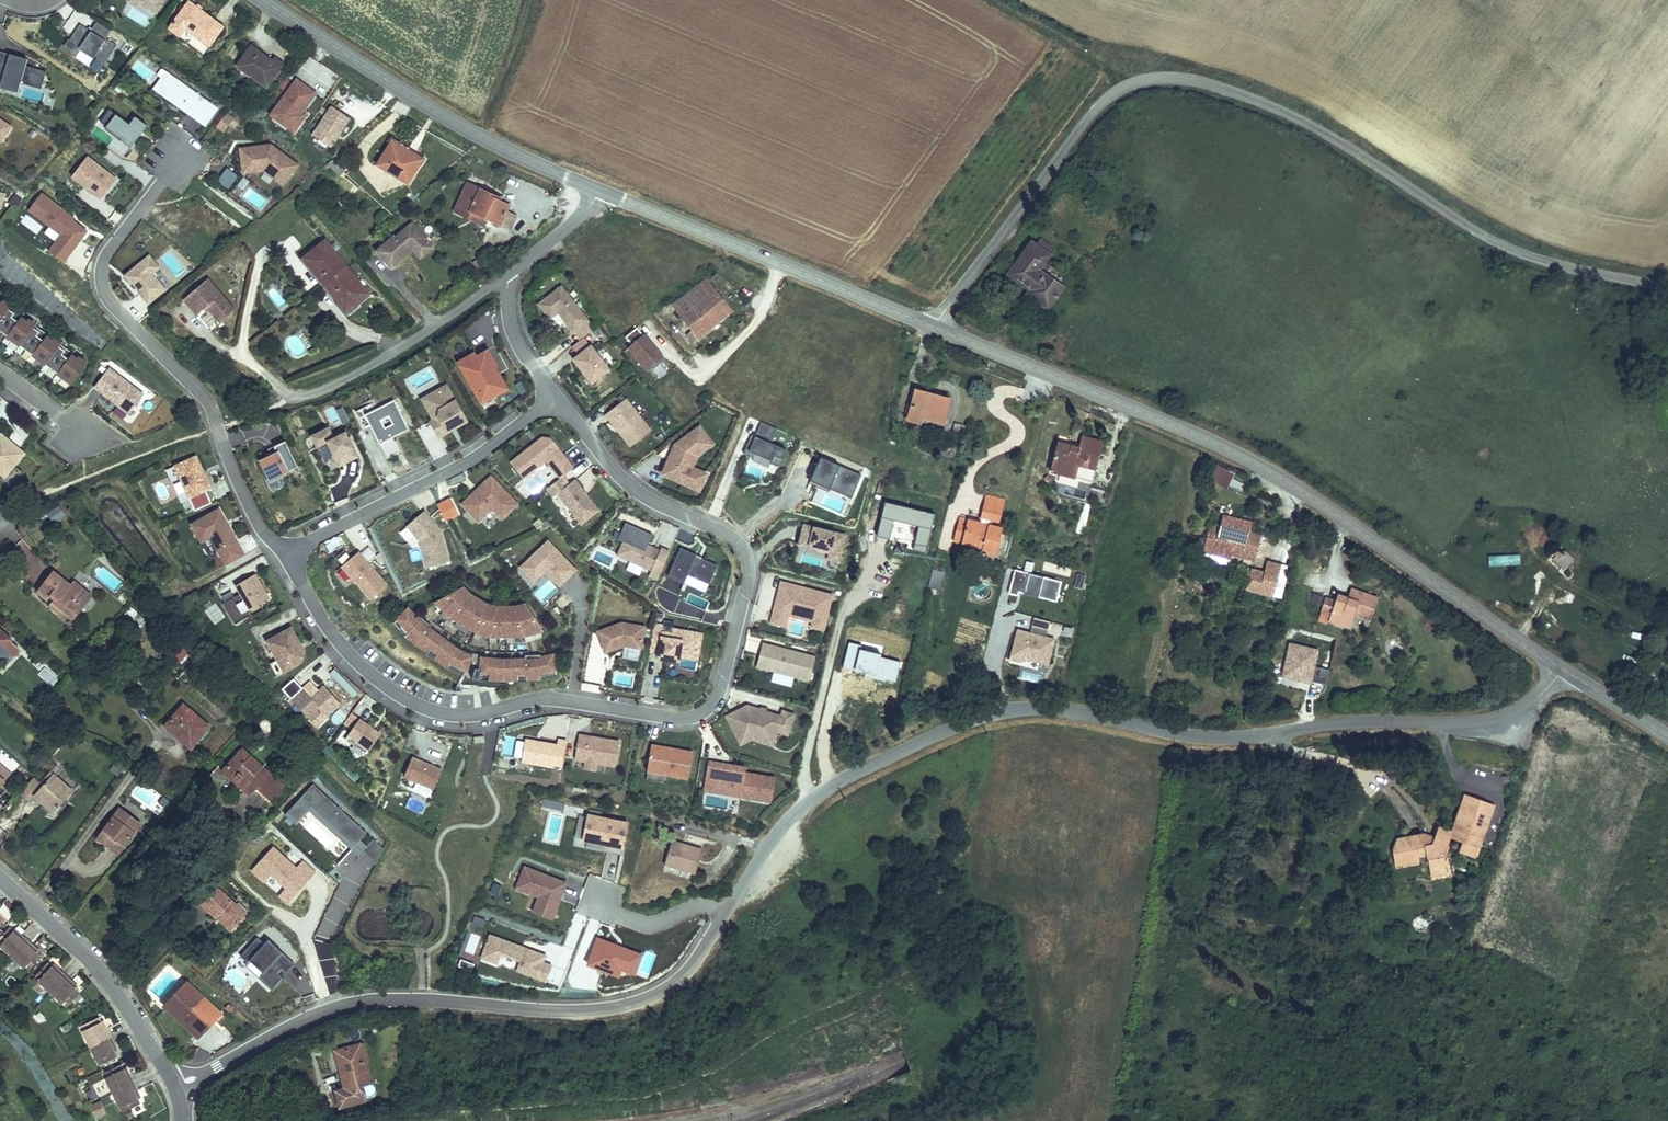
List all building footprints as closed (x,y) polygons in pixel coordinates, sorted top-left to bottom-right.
[(165,0),(138,0),(145,4),(158,11),(165,0)] [(223,33),(184,6),(164,32),(204,61),(223,33)] [(69,37),(63,45),(74,52),(79,45),(93,55),(95,53),(106,61),(117,44),(106,37),(111,30),(96,20),(89,29),(80,23),(70,37),(69,37)] [(49,71),(29,65),(13,61),(15,55),(1,50),(0,54),(0,76),(5,78),(23,83),(44,89),(49,71)] [(251,53),(238,75),(271,96),(287,72),(276,64),(271,73),(260,67),(262,60),(251,53)] [(29,65),(31,59),(15,55),(13,61),(29,65)] [(148,90),(208,126),(220,106),(160,70),(148,90)] [(296,77),(269,117),(295,135),(308,116),(304,114),(319,93),(296,77)] [(21,92),(23,83),(5,78),(3,87),(21,92)] [(129,122),(109,108),(98,123),(120,138),(114,147),(124,155),(148,123),(134,114),(129,122)] [(224,133),(233,118),(224,112),(215,128),(224,133)] [(349,127),(323,112),(315,127),(341,141),(349,127)] [(0,117),(0,133),(6,137),(14,126),(0,117)] [(271,142),(238,145),(241,172),(265,170),(284,185),(300,163),(271,142)] [(403,147),(387,174),(415,192),(426,174),(417,168),(423,159),(403,147)] [(120,176),(89,153),(70,174),(102,199),(120,176)] [(349,180),(334,165),(327,170),(344,186),(349,180)] [(42,189),(27,208),(60,232),(48,249),(64,262),(90,229),(74,218),(77,215),(42,189)] [(514,212),(467,198),(457,229),(464,232),(474,226),(496,233),(507,237),(514,212)] [(474,226),(464,232),(493,242),(496,233),(474,226)] [(397,243),(379,257),(392,275),(410,261),(406,256),(412,252),(415,257),(422,266),(435,256),(416,232),(398,246),(397,243)] [(342,274),(322,245),(301,261),(310,274),(306,277),(317,292),(342,274)] [(1007,245),(989,287),(1017,298),(1014,309),(1037,317),(1047,288),(1019,279),(1027,259),(1019,257),(1023,252),(1007,245)] [(163,266),(151,251),(123,272),(131,282),(134,282),(140,290),(139,291),(148,303),(169,287),(155,272),(163,266)] [(412,252),(406,256),(410,261),(415,257),(412,252)] [(169,253),(161,260),(177,278),(186,271),(169,253)] [(364,305),(342,274),(317,292),(329,309),(334,305),(344,320),(364,305)] [(202,277),(175,297),(189,314),(197,308),(200,312),(202,310),(212,322),(229,309),(202,277)] [(732,312),(705,279),(671,307),(693,334),(686,340),(692,346),(732,312)] [(562,282),(537,301),(549,319),(559,312),(580,339),(596,327),(562,282)] [(13,307),(0,298),(0,325),(13,307)] [(1,339),(77,382),(88,361),(43,336),(46,331),(15,314),(1,339)] [(662,362),(641,338),(624,351),(644,376),(662,362)] [(612,367),(591,341),(572,356),(593,383),(612,367)] [(477,351),(474,347),(456,357),(482,401),(511,386),(489,344),(477,351)] [(109,367),(91,390),(129,417),(146,394),(109,367)] [(469,420),(448,381),(419,396),(430,416),(428,417),(439,437),(469,420)] [(952,390),(915,382),(908,417),(925,422),(928,413),(946,416),(952,390)] [(653,429),(627,395),(606,413),(631,446),(653,429)] [(376,405),(374,401),(356,410),(365,428),(372,425),(388,458),(403,451),(395,435),(411,428),(395,396),(376,405)] [(332,410),(337,429),(349,425),(344,406),(332,410)] [(778,426),(762,420),(756,436),(742,431),(735,449),(754,457),(756,452),(771,458),(770,462),(779,467),(787,447),(772,441),(778,426)] [(716,442),(701,422),(675,440),(660,472),(701,489),(708,470),(695,465),(698,455),(716,442)] [(248,427),(248,442),(278,441),(278,426),(248,427)] [(336,438),(329,426),(311,434),(318,448),(329,443),(342,467),(361,457),(348,432),(336,438)] [(243,430),(228,434),(231,448),(246,444),(243,430)] [(28,453),(5,434),(0,439),(0,467),(10,475),(28,453)] [(542,435),(510,460),(524,478),(546,460),(559,477),(564,474),(576,465),(553,435),(542,435)] [(1074,446),(1052,442),(1045,471),(1089,482),(1098,443),(1077,438),(1074,446)] [(289,468),(279,447),(258,457),(270,478),(289,468)] [(198,452),(172,463),(194,510),(213,502),(207,489),(213,486),(198,452)] [(863,472),(821,454),(811,477),(853,496),(863,472)] [(491,473),(460,502),(478,522),(492,508),(504,520),(522,504),(491,473)] [(564,474),(559,477),(547,487),(553,496),(558,492),(581,523),(602,508),(577,476),(570,481),(564,474)] [(1003,502),(981,497),(977,525),(956,520),(950,543),(982,549),(981,555),(995,558),(1001,532),(986,529),(988,523),(998,525),(1003,502)] [(884,504),(877,538),(906,544),(905,549),(925,554),(933,515),(884,504)] [(59,505),(47,513),(55,523),(66,515),(59,505)] [(219,505),(190,521),(200,542),(210,537),(225,564),(246,552),(219,505)] [(443,528),(424,509),(406,524),(421,539),(427,565),(450,560),(443,528)] [(1204,528),(1198,553),(1227,560),(1228,556),(1251,562),(1258,534),(1248,532),(1251,519),(1221,512),(1216,531),(1204,528)] [(653,531),(626,520),(619,538),(623,539),(616,554),(650,569),(648,575),(658,579),(672,548),(661,544),(660,547),(648,542),(653,531)] [(848,532),(804,521),(798,544),(828,551),(826,559),(842,562),(848,532)] [(546,540),(516,570),(532,586),(543,575),(557,589),(577,573),(546,540)] [(599,547),(592,561),(611,570),(618,557),(599,547)] [(667,577),(683,585),(686,577),(707,587),(717,565),(680,548),(667,577)] [(1568,550),(1551,556),(1556,571),(1573,565),(1568,550)] [(388,586),(359,554),(339,569),(369,601),(388,586)] [(1486,556),(1487,567),(1519,566),(1519,555),(1486,556)] [(1267,558),(1264,570),(1277,574),(1280,561),(1267,558)] [(1250,567),(1245,586),(1272,593),(1277,574),(1264,570),(1250,567)] [(1008,591),(1055,604),(1061,583),(1014,569),(1008,591)] [(858,570),(854,587),(866,590),(870,572),(858,570)] [(929,588),(941,591),(946,573),(934,570),(929,588)] [(76,584),(58,571),(44,587),(52,594),(56,591),(62,596),(55,604),(64,613),(68,608),(80,618),(98,597),(79,581),(76,584)] [(270,596),(256,572),(235,583),(241,593),(223,603),(235,624),(253,615),(249,608),(270,596)] [(781,579),(770,621),(787,625),(790,615),(811,621),(810,626),(827,630),(835,593),(781,579)] [(470,596),(462,586),(430,603),(446,619),(470,634),(487,639),(523,639),(543,634),(523,604),(512,607),(496,606),(484,603),(470,596)] [(1377,598),(1356,590),(1353,598),(1337,591),(1334,599),(1324,595),(1318,611),(1329,615),(1327,620),(1349,629),(1355,615),(1370,621),(1377,598)] [(1320,606),(1322,596),(1311,593),(1308,604),(1320,606)] [(417,619),(407,607),(390,624),(403,640),(447,669),(464,676),(471,656),(454,648),(417,619)] [(80,618),(68,608),(64,613),(62,617),(73,626),(80,618)] [(1029,633),(1015,629),(1007,660),(1048,669),(1055,639),(1047,637),(1050,622),(1033,618),(1029,633)] [(643,649),(646,624),(622,620),(596,628),(606,653),(625,645),(643,649)] [(665,622),(655,621),(653,632),(661,633),(656,657),(681,661),(681,657),(698,660),(704,631),(674,626),(673,630),(663,629),(665,622)] [(306,648),(292,623),(264,637),(276,658),(269,661),(277,675),(302,662),(306,648)] [(13,643),(0,630),(0,657),(1,655),(6,655),(6,650),(11,646),(13,643)] [(816,654),(763,641),(756,668),(810,680),(816,654)] [(1312,684),(1317,647),(1286,643),(1281,680),(1312,684)] [(19,653),(11,646),(6,650),(6,655),(1,655),(0,657),(0,659),(19,658),(19,653)] [(501,661),(478,657),(476,682),(500,682),(540,682),(558,677),(553,655),(534,658),(501,661)] [(46,669),(40,675),(53,688),(60,681),(46,669)] [(294,676),(282,687),(311,720),(322,710),(328,716),(342,703),(324,684),(312,695),(294,676)] [(214,723),(186,698),(166,719),(178,729),(181,725),(198,741),(214,723)] [(748,702),(725,714),(741,744),(751,738),(774,745),(779,730),(790,734),(797,712),(781,708),(780,712),(748,702)] [(381,731),(360,716),(347,733),(369,748),(381,731)] [(270,732),(272,722),(261,720),(260,731),(270,732)] [(620,738),(579,732),(574,759),(584,760),(583,768),(598,771),(599,763),(617,766),(620,738)] [(564,765),(568,738),(558,736),(558,741),(526,736),(522,761),(555,767),(556,764),(564,765)] [(693,748),(652,741),(646,778),(663,781),(665,773),(689,777),(693,748)] [(287,783),(247,745),(226,767),(252,792),(259,784),(274,797),(287,783)] [(443,766),(412,754),(403,775),(415,780),(412,789),(430,797),(443,766)] [(747,768),(707,761),(701,795),(770,806),(775,778),(745,773),(747,768)] [(75,783),(51,762),(45,769),(38,763),(20,785),(33,796),(37,791),(55,807),(75,783)] [(385,846),(314,782),(285,813),(297,823),(309,812),(362,859),(366,855),(381,863),(385,846)] [(1467,791),(1464,801),(1478,805),(1481,796),(1467,791)] [(1424,836),(1397,845),(1403,860),(1394,863),(1399,876),(1425,869),(1423,862),(1432,859),(1438,882),(1453,877),(1447,855),(1454,838),(1469,841),(1464,854),(1481,858),(1487,841),(1472,837),(1477,825),(1487,829),(1493,825),(1497,815),(1486,812),(1491,799),(1481,796),(1478,805),(1464,801),(1456,826),(1443,822),(1438,835),(1442,845),(1428,849),(1424,836)] [(542,798),(540,806),(563,811),(565,804),(542,798)] [(1501,803),(1491,799),(1486,812),(1497,815),(1501,803)] [(127,842),(146,816),(124,801),(106,827),(127,842)] [(627,823),(586,814),(579,842),(621,851),(627,823)] [(1487,829),(1477,825),(1472,837),(1487,841),(1493,825),(1487,829)] [(127,842),(106,827),(101,834),(122,849),(127,842)] [(1438,835),(1424,836),(1428,849),(1442,845),(1438,835)] [(672,841),(664,868),(695,876),(703,850),(672,841)] [(296,866),(271,844),(248,871),(289,906),(317,874),(301,860),(296,866)] [(1403,860),(1397,845),(1393,859),(1394,863),(1403,860)] [(569,883),(523,866),(514,890),(533,900),(531,915),(553,923),(569,883)] [(248,913),(219,887),(203,905),(216,916),(220,911),(237,926),(248,913)] [(1,933),(13,919),(9,915),(11,913),(0,903),(0,933),(1,933)] [(237,926),(220,911),(216,916),(232,931),(237,926)] [(21,926),(9,940),(26,954),(40,937),(27,926),(25,929),(21,926)] [(263,944),(255,935),(238,959),(275,990),(296,964),(270,939),(263,944)] [(547,958),(487,936),(478,963),(547,985),(553,968),(544,965),(547,958)] [(40,937),(26,954),(42,969),(55,954),(51,950),(53,948),(40,937)] [(641,956),(595,938),(586,968),(616,980),(621,973),(633,976),(641,956)] [(638,970),(647,974),(653,958),(644,954),(638,970)] [(63,961),(59,958),(47,972),(64,986),(78,969),(65,958),(63,961)] [(78,969),(64,986),(81,1000),(93,986),(89,982),(91,979),(78,969)] [(220,1011),(187,982),(166,1006),(199,1035),(220,1011)] [(102,1018),(85,1027),(107,1065),(124,1056),(121,1051),(124,1049),(107,1021),(105,1022),(102,1018)] [(365,1063),(361,1045),(339,1049),(344,1069),(339,1070),(343,1088),(335,1090),(338,1106),(360,1101),(356,1084),(365,1082),(361,1064),(365,1063)] [(128,1063),(111,1072),(133,1111),(149,1101),(147,1096),(149,1095),(133,1066),(130,1068),(128,1063)] [(89,1106),(96,1119),(108,1113),(101,1100),(89,1106)]
